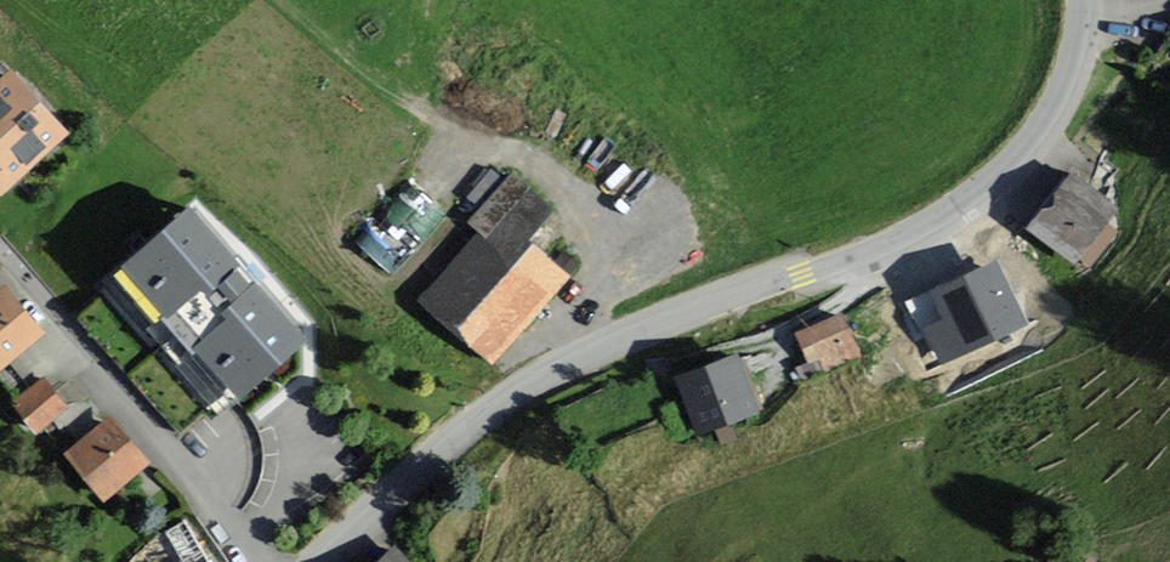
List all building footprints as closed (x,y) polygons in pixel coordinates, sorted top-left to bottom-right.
[(16,68),(0,82),(0,190),(7,197),(76,136),(16,68)] [(1119,209),(1060,171),(1023,227),(1081,265),(1086,258),(1098,266),(1123,227),(1112,220),(1119,209)] [(499,365),(578,273),(544,243),(568,216),(520,175),(475,228),(482,234),(424,301),(499,365)] [(410,184),(360,236),(391,266),(441,214),(410,184)] [(318,342),(202,206),(109,284),(224,421),(318,342)] [(997,259),(904,302),(934,367),(1027,324),(997,259)] [(5,290),(0,295),(0,369),(1,370),(43,330),(5,290)] [(856,354),(833,315),(796,336),(820,376),(856,354)] [(750,409),(727,355),(669,379),(692,434),(750,409)] [(69,411),(42,381),(13,407),(41,437),(69,411)] [(153,470),(111,419),(65,457),(106,508),(153,470)] [(387,561),(409,561),(398,551),(387,561)]
